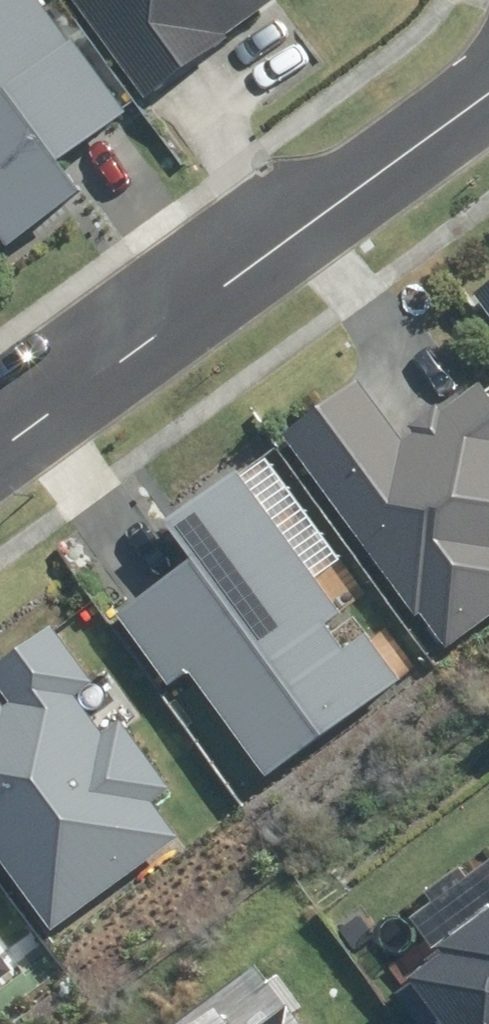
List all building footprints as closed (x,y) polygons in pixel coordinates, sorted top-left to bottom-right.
[(42,0),(0,0),(0,251),(79,188),(60,164),(132,107),(83,45),(93,37),(63,0),(62,0),(50,10),(42,0)] [(156,96),(277,0),(79,0),(156,96)] [(476,287),(488,305),(488,278),(476,287)] [(405,437),(358,376),(281,435),(419,616),(423,613),(449,648),(488,617),(488,391),(480,380),(444,408),(438,401),(409,423),(415,430),(405,437)] [(266,775),(417,666),(387,626),(372,636),(367,629),(365,631),(354,616),(334,631),(327,622),(366,594),(269,460),(246,477),(237,465),(164,518),(192,558),(116,613),(168,685),(189,670),(266,775)] [(48,622),(0,656),(0,691),(6,699),(0,703),(0,864),(46,928),(176,835),(150,799),(169,785),(118,716),(100,729),(73,692),(90,680),(48,622)] [(396,907),(419,938),(382,964),(396,984),(389,989),(414,1023),(488,1023),(488,840),(396,907)] [(10,968),(0,955),(0,975),(10,968)] [(284,988),(234,1023),(210,989),(159,1023),(309,1023),(284,988)]
